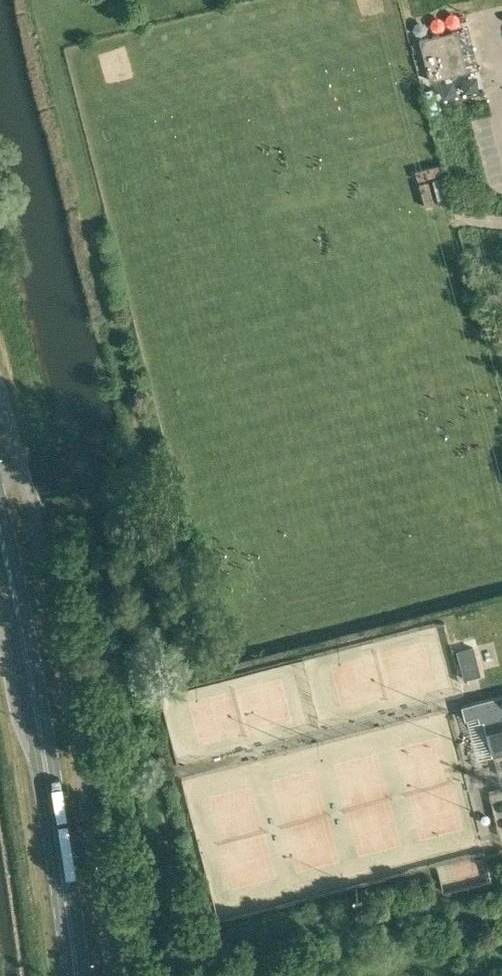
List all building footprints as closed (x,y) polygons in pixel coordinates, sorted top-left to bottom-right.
[(421,39),(424,51),(431,76),(463,68),(454,30),(421,39)] [(437,164),(414,170),(417,179),(440,173),(437,164)] [(432,179),(438,203),(447,200),(441,177),(432,179)] [(419,183),(425,206),(434,204),(428,180),(419,183)] [(461,670),(476,666),(472,653),(457,656),(461,670)] [(281,691),(276,723),(300,727),(305,695),(281,691)] [(501,751),(501,693),(461,704),(465,718),(478,715),(479,720),(484,719),(493,754),(501,751)]
